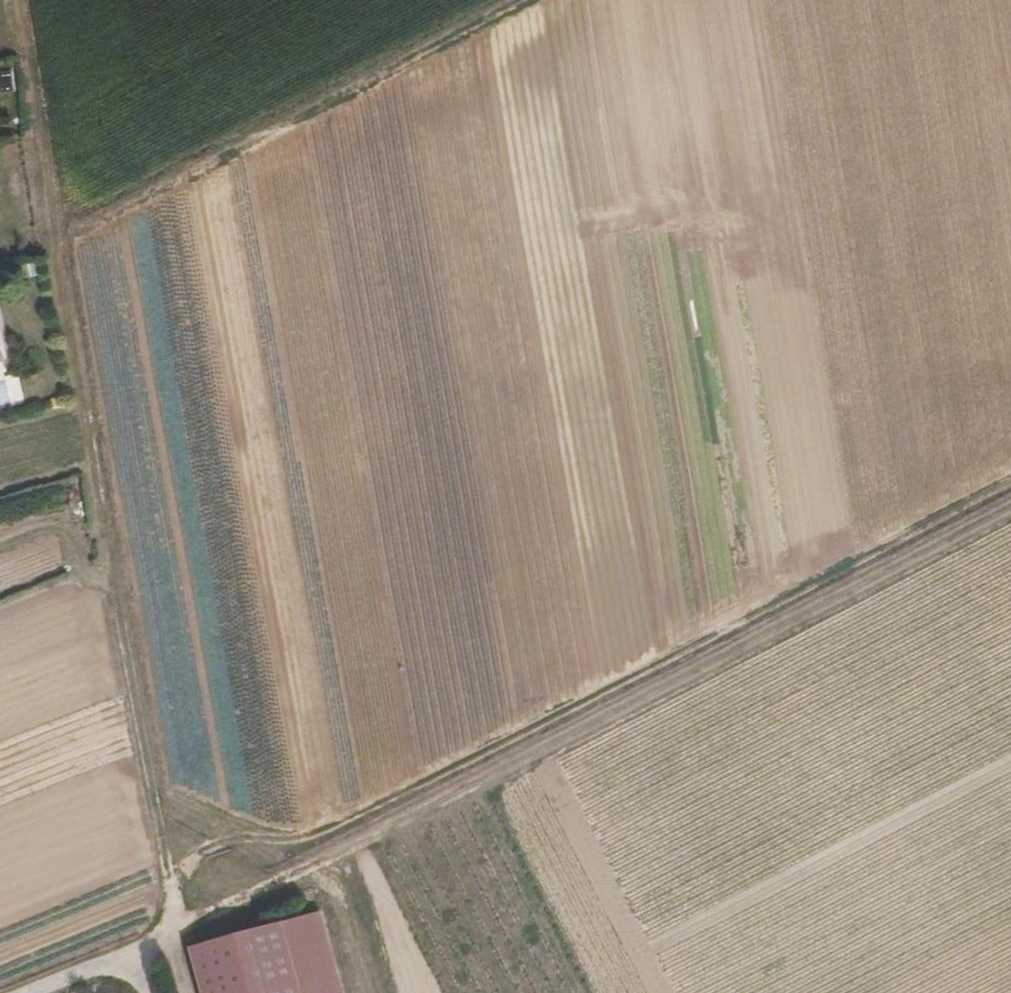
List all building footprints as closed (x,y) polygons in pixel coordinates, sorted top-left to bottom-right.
[(323,914),(284,923),(303,992),(344,992),(323,914)] [(284,923),(190,948),(203,992),(303,992),(284,923)]
